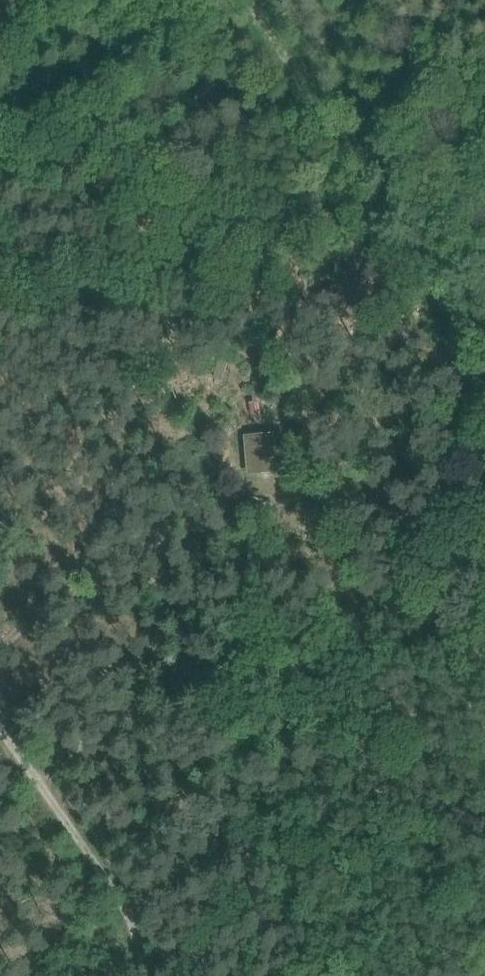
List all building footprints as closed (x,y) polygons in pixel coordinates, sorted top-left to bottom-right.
[(127,24),(120,28),(122,32),(129,27),(127,24)] [(106,198),(115,214),(126,208),(117,192),(106,198)] [(221,361),(214,377),(221,380),(228,364),(221,361)] [(246,437),(248,456),(274,453),(272,434),(246,437)] [(295,667),(277,673),(281,684),(299,678),(295,667)] [(299,686),(292,688),(295,694),(301,691),(299,686)] [(228,779),(235,785),(242,776),(235,771),(228,779)] [(371,825),(363,833),(371,841),(379,833),(371,825)]
